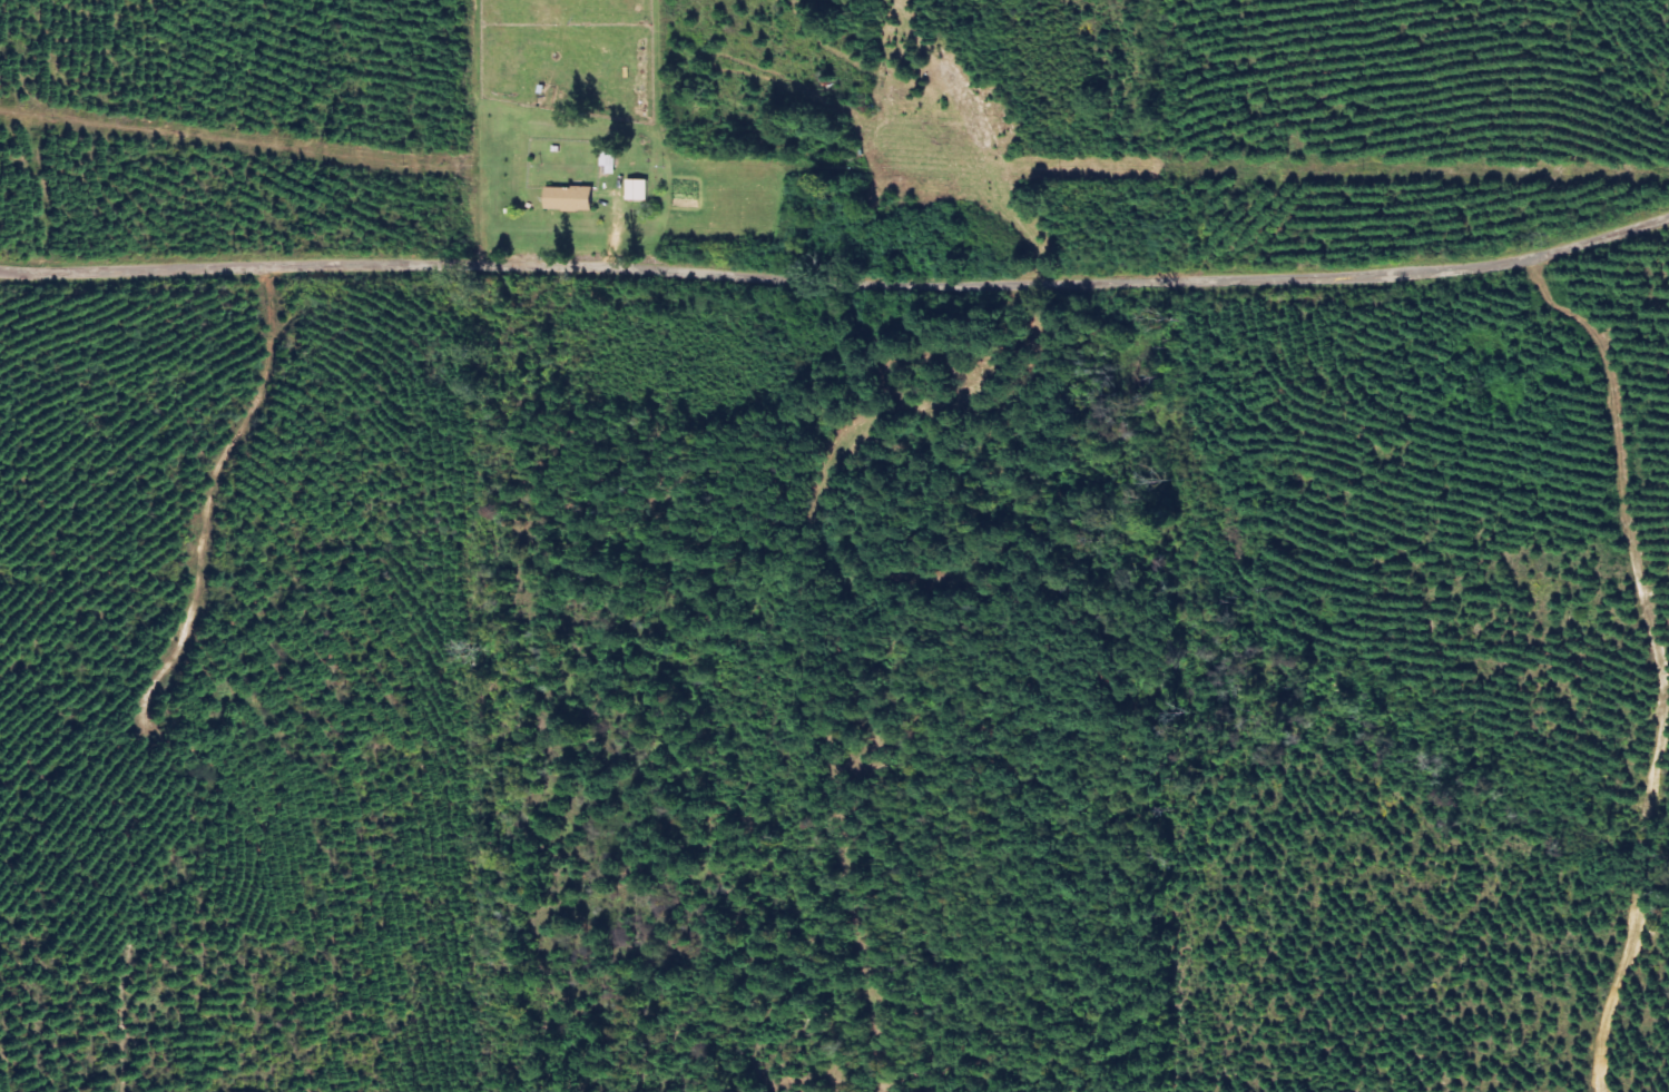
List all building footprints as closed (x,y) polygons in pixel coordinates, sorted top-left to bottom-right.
[(596,213),(597,189),(549,189),(549,212),(596,213)]
